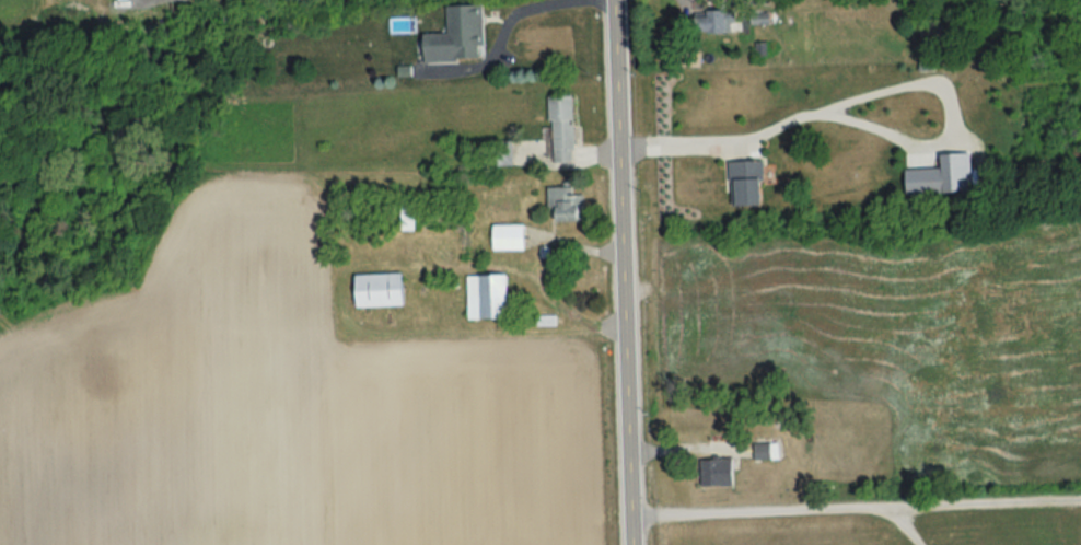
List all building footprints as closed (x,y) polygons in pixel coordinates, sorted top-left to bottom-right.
[(424,61),(483,60),(482,6),(446,7),(447,35),(423,35),(424,61)] [(694,13),(694,34),(733,34),(733,13),(694,13)] [(750,25),(768,25),(768,16),(750,16),(750,25)] [(549,96),(549,160),(572,160),(572,96),(549,96)] [(511,141),(491,141),(491,166),(511,166),(511,141)] [(761,205),(761,160),(729,160),(729,205),(761,205)] [(572,187),(547,187),(547,211),(553,211),(553,221),(583,221),(583,194),(572,194),(572,187)] [(400,229),(412,230),(412,201),(401,201),(400,229)] [(491,250),(523,250),(523,225),(491,225),(491,250)] [(354,274),(354,306),(401,306),(401,274),(354,274)] [(478,295),(478,317),(505,317),(505,275),(466,275),(466,295),(478,295)] [(753,459),(769,459),(769,444),(753,444),(753,459)] [(700,459),(700,486),(731,486),(731,459),(700,459)]
